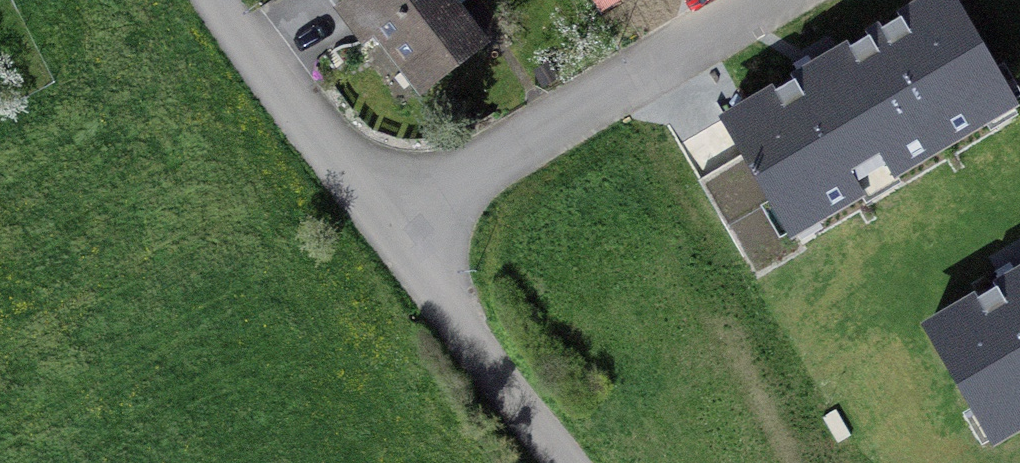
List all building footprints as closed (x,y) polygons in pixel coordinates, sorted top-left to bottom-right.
[(476,42),(447,0),(352,0),(413,86),(476,42)] [(952,0),(933,0),(719,125),(791,246),(1019,114),(952,0)] [(920,330),(992,455),(1019,439),(1019,272),(920,330)]
